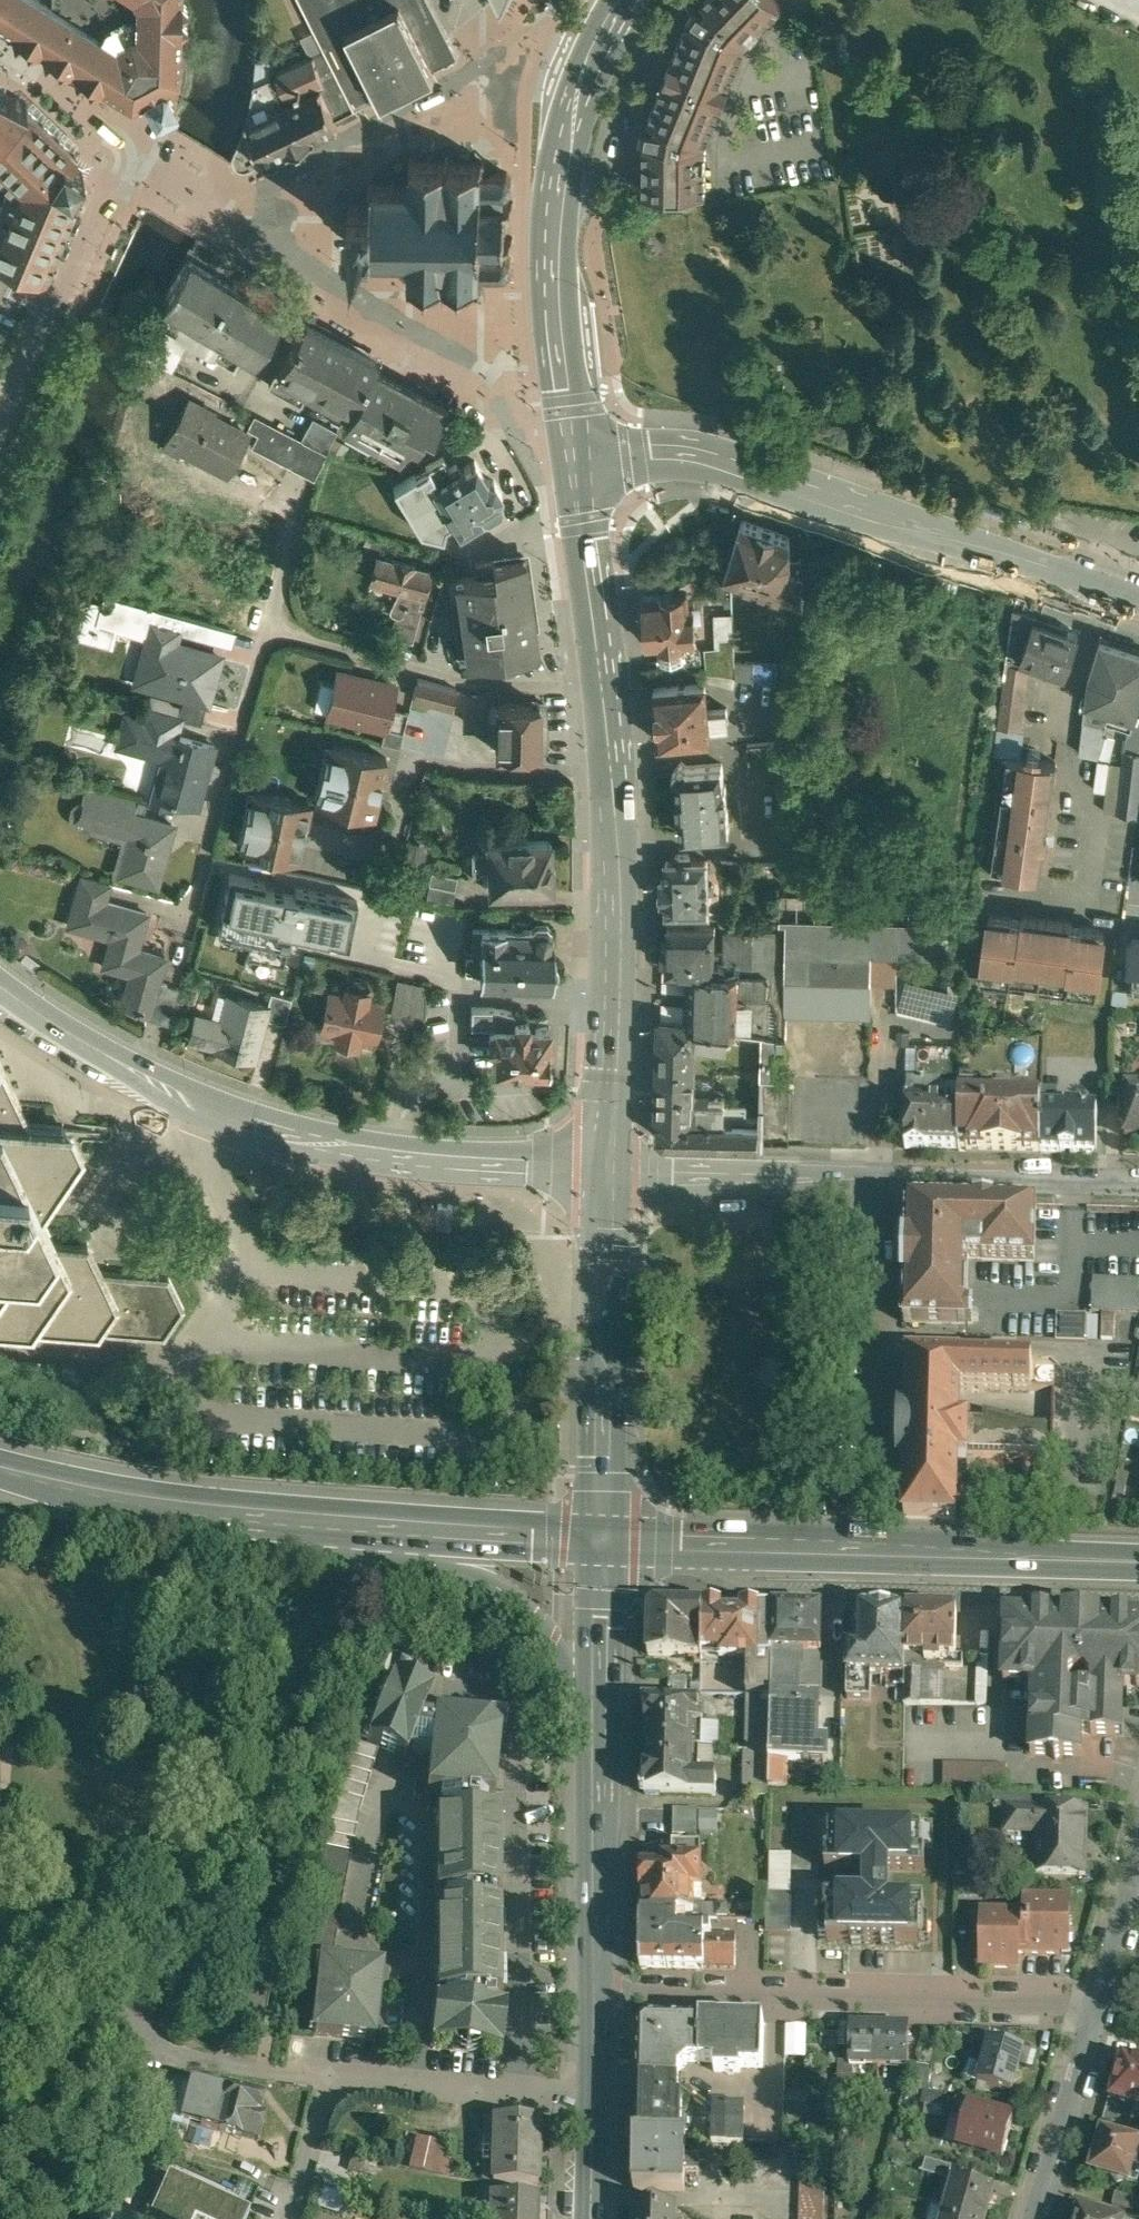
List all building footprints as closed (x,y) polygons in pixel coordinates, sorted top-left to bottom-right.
[(130,101),(142,94),(143,90),(160,81),(164,82),(177,75),(180,0),(0,0),(0,20),(130,101)] [(327,50),(356,108),(459,56),(431,0),(302,0),(327,50)] [(508,11),(513,0),(503,0),(508,11)] [(688,18),(687,20),(688,20),(672,58),(664,76),(665,77),(649,115),(648,117),(656,120),(655,125),(643,122),(641,133),(653,135),(652,140),(644,140),(644,142),(644,189),(643,191),(707,191),(707,189),(706,189),(706,140),(722,100),(723,100),(730,82),(730,81),(746,41),(780,6),(781,6),(782,5),(777,0),(704,0),(707,4),(705,8),(694,1),(688,10),(699,17),(696,21),(688,18)] [(356,108),(327,50),(315,55),(326,87),(322,88),(337,120),(357,110),(356,108)] [(315,55),(276,73),(290,103),(322,88),(326,87),(315,55)] [(285,105),(272,77),(255,85),(248,118),(242,137),(234,152),(234,157),(235,160),(237,163),(239,166),(240,166),(245,168),(249,167),(254,165),(338,124),(337,120),(322,88),(290,103),(285,105)] [(164,82),(160,81),(143,90),(142,94),(153,114),(156,115),(174,105),(175,102),(164,82)] [(0,88),(0,253),(44,271),(55,244),(56,245),(82,181),(75,176),(82,165),(71,157),(76,150),(26,102),(25,102),(6,92),(7,91),(0,88)] [(446,161),(416,161),(413,157),(410,160),(414,164),(414,186),(397,185),(397,179),(393,179),(392,185),(376,185),(372,181),(369,184),(373,189),(373,203),(350,203),(350,210),(347,210),(347,230),(349,230),(349,236),(360,236),(360,247),(372,247),(372,251),(367,256),(370,259),(375,254),(390,254),(390,259),(395,259),(395,254),(411,254),(411,257),(404,257),(404,273),(411,273),(411,276),(407,281),(410,284),(415,279),(444,280),(444,285),(448,286),(448,280),(477,281),(482,285),(485,281),(481,278),(481,271),(506,272),(512,266),(513,259),(506,253),(504,254),(504,243),(507,243),(507,242),(513,242),(513,238),(507,237),(507,206),(514,206),(514,202),(507,202),(507,200),(505,200),(506,191),(508,191),(513,185),(513,177),(507,172),(483,172),(482,166),(487,161),(484,158),(480,161),(451,161),(451,155),(446,155),(446,161)] [(280,315),(188,260),(163,302),(196,322),(244,351),(254,357),(280,315)] [(382,357),(303,314),(293,332),(296,334),(269,385),(300,402),(307,388),(349,410),(374,364),(377,366),(382,357)] [(244,351),(196,322),(187,338),(187,339),(188,340),(234,368),(244,351)] [(166,326),(148,358),(172,370),(188,340),(187,339),(187,338),(166,326)] [(377,366),(374,364),(349,410),(344,418),(401,449),(408,437),(415,441),(423,428),(430,432),(446,403),(377,366)] [(215,413),(188,399),(179,416),(178,415),(174,423),(174,424),(167,438),(183,446),(181,450),(198,459),(200,454),(206,457),(205,458),(231,471),(250,436),(214,417),(215,413)] [(302,438),(255,414),(248,428),(259,433),(252,446),(301,471),(314,445),(303,440),(303,439),(302,438)] [(338,430),(313,417),(302,438),(303,439),(327,451),(338,430)] [(327,452),(314,445),(301,471),(315,478),(323,463),(327,452)] [(457,463),(450,467),(443,456),(426,466),(429,472),(430,473),(429,474),(430,476),(427,477),(435,490),(430,493),(433,498),(438,495),(460,531),(482,517),(485,521),(489,523),(501,515),(503,510),(496,501),(500,499),(502,492),(494,479),(487,478),(475,460),(461,469),(457,463)] [(429,531),(460,531),(438,495),(433,498),(430,493),(435,490),(427,477),(430,476),(429,474),(430,473),(429,472),(402,487),(429,531)] [(265,522),(187,501),(181,522),(196,526),(192,543),(216,549),(205,589),(244,600),(246,592),(254,594),(263,560),(255,558),(265,522)] [(790,537),(743,521),(725,573),(809,602),(807,572),(790,566),(792,557),(790,537)] [(415,566),(394,560),(394,561),(378,556),(371,580),(401,589),(399,599),(400,602),(404,603),(402,611),(399,613),(397,614),(418,619),(421,607),(418,606),(422,594),(424,595),(431,571),(415,566)] [(525,557),(476,563),(477,576),(456,579),(459,600),(452,601),(460,662),(531,652),(528,630),(535,629),(525,557)] [(678,587),(645,590),(645,598),(640,605),(641,616),(647,621),(650,642),(659,641),(661,654),(697,650),(693,608),(689,608),(688,591),(679,592),(678,587)] [(397,614),(396,614),(391,635),(412,641),(418,619),(397,614)] [(1013,614),(998,726),(1021,729),(1024,707),(1022,706),(1028,663),(1027,663),(1028,660),(1021,658),(1033,621),(1013,614)] [(1065,632),(1033,621),(1021,658),(1028,660),(1067,673),(1080,635),(1066,630),(1065,632)] [(179,631),(153,623),(149,636),(175,643),(179,631)] [(175,643),(149,636),(136,682),(159,688),(159,690),(162,691),(162,690),(207,703),(211,686),(213,686),(221,658),(187,649),(187,647),(175,643)] [(735,636),(719,638),(720,647),(705,648),(708,673),(737,677),(735,636)] [(1102,637),(1091,677),(1083,753),(1100,757),(1105,736),(1106,727),(1110,714),(1109,705),(1138,714),(1138,710),(1138,649),(1102,637)] [(397,686),(337,672),(334,685),(327,712),(327,714),(385,728),(386,729),(392,706),(397,686)] [(443,685),(418,678),(413,697),(438,704),(443,685)] [(334,685),(321,682),(315,708),(327,712),(334,685)] [(699,684),(655,687),(656,704),(650,709),(652,722),(659,725),(660,742),(711,738),(710,727),(708,710),(705,685),(699,684)] [(457,689),(443,685),(438,704),(452,708),(457,689)] [(540,704),(492,703),(491,720),(488,721),(488,728),(497,728),(496,751),(498,751),(503,755),(512,755),(517,752),(538,752),(540,704)] [(410,710),(392,706),(386,729),(385,728),(382,742),(400,747),(410,710)] [(727,708),(708,710),(710,727),(728,725),(727,708)] [(215,746),(175,735),(180,719),(146,710),(143,720),(127,716),(119,745),(172,760),(163,792),(170,794),(168,800),(175,802),(175,801),(198,807),(215,746)] [(1025,730),(998,727),(994,754),(1022,757),(1025,730)] [(387,757),(333,744),(328,766),(322,765),(319,778),(324,779),(318,802),(372,815),(387,757)] [(1041,754),(1028,752),(1027,759),(1009,756),(1005,781),(1009,782),(1008,794),(1052,800),(1057,763),(1040,760),(1041,754)] [(722,767),(688,769),(683,764),(674,773),(679,778),(680,791),(678,791),(680,814),(683,814),(685,834),(732,830),(728,788),(724,788),(722,767)] [(310,801),(255,790),(251,812),(245,811),(242,824),(248,825),(243,848),(297,860),(310,801)] [(147,803),(106,791),(96,826),(130,836),(120,875),(158,886),(167,853),(165,852),(173,824),(145,816),(147,803)] [(1052,800),(1008,794),(1006,807),(1002,806),(995,853),(1000,854),(998,866),(994,865),(993,866),(1042,873),(1046,842),(1047,842),(1049,831),(1048,831),(1052,800)] [(550,838),(489,840),(489,834),(472,834),(473,870),(489,870),(490,890),(552,888),(552,883),(556,878),(556,867),(551,863),(550,838)] [(709,859),(668,860),(668,878),(661,878),(661,902),(668,902),(668,912),(710,911),(709,859)] [(458,877),(432,871),(429,884),(455,890),(458,877)] [(301,930),(360,939),(366,899),(318,892),(319,889),(222,874),(213,933),(234,936),(235,932),(254,935),(248,972),(273,976),(275,962),(282,963),(285,944),(299,946),(301,930)] [(110,884),(82,877),(77,894),(105,902),(110,884)] [(455,890),(429,884),(427,897),(453,903),(455,890)] [(942,904),(817,900),(817,891),(783,890),(782,896),(781,927),(780,933),(790,933),(789,954),(815,955),(815,948),(873,950),(941,952),(942,904)] [(105,902),(77,894),(68,925),(111,938),(103,966),(132,974),(124,1004),(139,1008),(138,1010),(142,1011),(143,1009),(149,1011),(150,1011),(159,982),(166,958),(138,950),(148,914),(105,902)] [(1014,919),(989,915),(981,977),(1011,981),(1011,977),(1038,980),(1038,984),(1039,984),(1048,920),(1022,917),(1022,921),(1014,920),(1014,919)] [(1073,924),(1048,920),(1039,984),(1041,985),(1041,981),(1068,984),(1068,988),(1098,992),(1106,931),(1081,928),(1080,929),(1072,928),(1073,924)] [(717,922),(670,922),(670,940),(665,940),(665,958),(669,958),(669,968),(691,967),(693,967),(693,966),(717,966),(717,953),(717,922)] [(532,928),(474,927),(474,947),(482,947),(481,979),(494,980),(494,981),(551,983),(551,981),(554,979),(556,976),(558,974),(558,970),(557,967),(556,964),(554,962),(552,960),(552,936),(551,936),(551,929),(547,924),(537,924),(532,928)] [(727,953),(717,953),(717,966),(693,966),(693,967),(691,967),(690,1023),(730,1028),(763,1032),(762,1074),(776,1075),(777,1049),(788,1049),(790,1011),(871,1013),(873,950),(815,948),(815,955),(789,954),(790,933),(780,933),(781,927),(759,926),(759,929),(728,928),(727,953)] [(1124,994),(1138,995),(1138,937),(1130,936),(1124,994)] [(963,986),(898,970),(897,1011),(898,1011),(898,1004),(963,1007),(963,1005),(963,996),(963,986)] [(180,988),(159,982),(150,1011),(149,1011),(147,1017),(170,1024),(180,988)] [(425,987),(399,982),(397,990),(423,995),(425,987)] [(346,996),(330,993),(323,1027),(339,1030),(337,1039),(356,1043),(358,1034),(374,1037),(381,1004),(365,1001),(368,991),(348,987),(346,996)] [(423,995),(397,990),(392,1015),(418,1021),(423,995)] [(292,997),(272,991),(268,1004),(265,1017),(266,1017),(285,1022),(292,997)] [(268,1004),(229,994),(221,1023),(195,1016),(189,1039),(215,1046),(214,1048),(254,1059),(266,1017),(265,1017),(268,1004)] [(972,997),(963,996),(963,1005),(972,1006),(972,997)] [(529,1018),(515,1017),(515,1013),(497,1009),(473,1008),(472,1024),(495,1025),(490,1029),(490,1043),(494,1047),(497,1047),(496,1066),(515,1066),(542,1067),(548,1067),(549,1027),(528,1026),(529,1018)] [(690,1023),(661,1019),(659,1079),(696,1080),(697,1040),(729,1043),(730,1028),(690,1023)] [(165,1340),(185,1311),(170,1278),(103,1274),(89,1244),(56,1241),(42,1213),(84,1151),(72,1126),(31,1123),(0,1059),(0,1328),(165,1340)] [(542,1067),(515,1066),(515,1082),(542,1083),(542,1067)] [(1064,1078),(1042,1077),(1042,1102),(1042,1108),(1057,1109),(1058,1092),(1064,1092),(1064,1078)] [(696,1080),(659,1079),(658,1121),(694,1121),(695,1104),(696,1080)] [(1127,1083),(1127,1093),(1120,1093),(1119,1124),(1126,1125),(1126,1136),(1138,1136),(1138,1083),(1127,1083)] [(925,1084),(910,1084),(910,1102),(908,1102),(906,1148),(927,1149),(927,1147),(958,1148),(959,1109),(938,1108),(938,1101),(930,1101),(930,1102),(925,1102),(925,1084)] [(1008,1088),(990,1088),(989,1100),(960,1099),(959,1109),(958,1148),(967,1149),(1039,1151),(1040,1151),(1042,1108),(1042,1102),(1007,1101),(1008,1088)] [(727,1097),(717,1096),(713,1100),(713,1105),(713,1121),(715,1122),(724,1122),(726,1104),(727,1097)] [(713,1105),(695,1104),(695,1121),(713,1121),(713,1105)] [(1057,1109),(1042,1108),(1040,1151),(1061,1152),(1076,1152),(1097,1153),(1098,1110),(1083,1109),(1084,1105),(1067,1104),(1066,1109),(1057,1109)] [(760,1116),(746,1116),(746,1122),(748,1122),(747,1144),(759,1144),(760,1116)] [(694,1121),(658,1121),(657,1133),(664,1141),(714,1143),(715,1122),(713,1121),(695,1121),(694,1121)] [(724,1122),(715,1122),(714,1143),(747,1144),(748,1122),(746,1122),(724,1122)] [(1037,1204),(907,1201),(904,1322),(974,1324),(974,1309),(968,1309),(970,1266),(976,1266),(976,1259),(1035,1261),(1037,1204)] [(1094,1277),(1093,1312),(1104,1312),(1116,1313),(1138,1313),(1138,1280),(1094,1277)] [(1116,1313),(1104,1312),(1103,1338),(1115,1339),(1116,1313)] [(1088,1314),(1058,1313),(1057,1340),(1087,1341),(1088,1314)] [(966,1358),(909,1356),(908,1412),(901,1412),(900,1461),(906,1461),(905,1516),(957,1518),(958,1455),(968,1456),(969,1420),(959,1420),(960,1387),(1032,1389),(1033,1360),(984,1358),(984,1352),(966,1351),(966,1358)] [(703,1604),(657,1603),(651,1611),(650,1656),(702,1657),(703,1604)] [(772,1606),(703,1604),(702,1657),(772,1658),(773,1652),(771,1652),(772,1606)] [(824,1608),(772,1606),(771,1652),(773,1652),(802,1652),(802,1658),(810,1658),(810,1653),(822,1653),(824,1608)] [(907,1612),(859,1610),(858,1648),(849,1648),(848,1696),(870,1697),(871,1674),(906,1674),(906,1655),(907,1612)] [(944,1611),(920,1610),(920,1612),(907,1612),(906,1655),(923,1656),(928,1656),(928,1662),(942,1663),(943,1663),(944,1656),(958,1656),(959,1612),(945,1613),(944,1611)] [(1072,1614),(1069,1617),(1049,1616),(1047,1614),(1039,1614),(1038,1616),(1007,1615),(1004,1682),(1023,1682),(1026,1677),(1034,1683),(1033,1713),(1031,1713),(1031,1715),(1033,1715),(1031,1754),(1052,1754),(1056,1759),(1061,1755),(1081,1755),(1082,1731),(1090,1731),(1090,1733),(1117,1734),(1117,1716),(1122,1716),(1123,1686),(1127,1686),(1135,1681),(1138,1686),(1138,1619),(1128,1619),(1127,1617),(1119,1617),(1117,1619),(1097,1618),(1094,1614),(1072,1614)] [(802,1652),(773,1652),(772,1695),(770,1751),(770,1788),(789,1788),(790,1761),(806,1762),(806,1763),(810,1763),(810,1762),(825,1762),(825,1736),(819,1736),(819,1695),(822,1653),(810,1653),(810,1658),(802,1658),(802,1652)] [(923,1656),(906,1655),(906,1674),(905,1704),(921,1704),(923,1669),(923,1656)] [(965,1656),(958,1656),(944,1656),(943,1663),(942,1663),(942,1664),(948,1666),(965,1667),(965,1656)] [(433,1693),(394,1677),(367,1743),(407,1759),(409,1753),(423,1719),(433,1693)] [(772,1695),(751,1695),(750,1750),(770,1751),(772,1695)] [(700,1703),(649,1700),(646,1747),(692,1748),(693,1724),(703,1724),(703,1712),(700,1712),(700,1703)] [(488,1723),(434,1718),(434,1720),(423,1719),(409,1753),(430,1755),(427,1795),(441,1797),(439,1813),(437,1813),(437,1854),(501,1854),(501,1813),(486,1813),(487,1801),(494,1802),(500,1738),(488,1723)] [(326,1720),(317,1720),(317,1727),(322,1734),(323,1749),(318,1756),(318,1761),(327,1761),(326,1720)] [(692,1748),(646,1747),(645,1793),(717,1795),(717,1775),(691,1774),(692,1748)] [(750,1750),(746,1750),(745,1795),(769,1796),(770,1788),(770,1751),(750,1750)] [(1008,1764),(944,1763),(944,1787),(1007,1789),(1008,1764)] [(699,1808),(674,1807),(673,1833),(698,1834),(699,1808)] [(1087,1810),(1009,1807),(1008,1830),(1039,1831),(1038,1870),(1085,1872),(1087,1810)] [(721,1832),(720,1810),(701,1811),(702,1833),(721,1832)] [(923,1829),(829,1827),(828,1851),(826,1851),(825,1870),(867,1871),(866,1899),(825,1898),(824,1917),(828,1917),(827,1940),(921,1942),(921,1918),(925,1918),(925,1900),(888,1900),(888,1871),(926,1871),(926,1853),(923,1853),(923,1829)] [(672,1844),(672,1854),(646,1855),(645,1867),(643,1867),(643,1894),(645,1894),(644,1916),(679,1917),(699,1918),(700,1903),(692,1903),(692,1892),(699,1892),(700,1845),(672,1844)] [(352,1852),(326,1847),(324,1860),(350,1865),(352,1852)] [(501,1854),(437,1854),(437,1894),(445,1894),(497,1894),(501,1894),(501,1854)] [(350,1865),(324,1860),(321,1873),(347,1878),(350,1865)] [(347,1878),(321,1873),(318,1886),(344,1891),(347,1878)] [(344,1891),(318,1887),(316,1900),(342,1904),(344,1891)] [(791,1892),(767,1892),(766,1932),(790,1933),(791,1892)] [(497,1894),(445,1894),(445,1905),(497,1905),(497,1894)] [(342,1904),(316,1900),(314,1913),(340,1917),(342,1904)] [(1026,1916),(983,1915),(982,1948),(988,1948),(987,1968),(1019,1969),(1019,1954),(1064,1955),(1064,1926),(1070,1926),(1070,1902),(1026,1901),(1026,1916)] [(268,1903),(244,2016),(268,2022),(292,1908),(268,1903)] [(727,1904),(715,1904),(714,1914),(727,1915),(727,1904)] [(445,1905),(437,1905),(437,1954),(501,1954),(501,1905),(497,1905),(445,1905)] [(340,1917),(314,1913),(311,1926),(338,1930),(340,1917)] [(712,1927),(679,1926),(679,1917),(644,1916),(642,1916),(641,1966),(705,1968),(737,1969),(737,1936),(712,1936),(712,1927)] [(338,1930),(311,1926),(309,1939),(335,1943),(338,1930)] [(335,1943),(309,1939),(307,1952),(333,1956),(335,1943)] [(501,1954),(437,1954),(437,1995),(444,1995),(498,1995),(502,1995),(501,1954)] [(382,1970),(322,1964),(314,2034),(374,2041),(382,1970)] [(498,1995),(444,1995),(444,2002),(497,2008),(498,1995)] [(444,2002),(436,2002),(431,2047),(502,2054),(502,2009),(444,2002)] [(702,2022),(662,2021),(662,2020),(648,2019),(639,2024),(639,2037),(640,2037),(638,2081),(678,2082),(678,2070),(680,2070),(688,2061),(701,2061),(702,2021),(702,2022)] [(749,2023),(717,2022),(717,2021),(702,2021),(701,2061),(716,2061),(716,2070),(741,2070),(741,2065),(763,2066),(765,2022),(749,2022),(749,2023)] [(879,2026),(851,2025),(851,2046),(850,2064),(853,2064),(878,2064),(879,2026)] [(910,2027),(879,2026),(878,2064),(909,2064),(910,2027)] [(1025,2051),(990,2041),(976,2082),(1011,2093),(1021,2064),(1028,2066),(1032,2054),(1025,2052),(1025,2051)] [(851,2046),(840,2046),(839,2075),(852,2075),(853,2064),(850,2064),(851,2046)] [(1123,2059),(1118,2077),(1111,2082),(1108,2094),(1112,2099),(1112,2101),(1136,2107),(1138,2108),(1138,2056),(1137,2056),(1136,2062),(1123,2059)] [(933,2066),(918,2064),(914,2087),(925,2089),(929,2090),(933,2066)] [(177,2088),(125,2077),(120,2101),(172,2111),(177,2088)] [(678,2082),(638,2081),(637,2134),(686,2135),(686,2132),(682,2132),(682,2100),(678,2100),(678,2082)] [(229,2096),(191,2085),(181,2123),(203,2129),(210,2104),(225,2109),(229,2096)] [(929,2090),(925,2089),(923,2102),(945,2105),(947,2093),(929,2090)] [(263,2100),(230,2091),(229,2096),(225,2109),(210,2104),(203,2129),(259,2144),(265,2120),(258,2118),(263,2100)] [(805,2093),(790,2093),(789,2120),(804,2120),(805,2093)] [(1112,2101),(1107,2121),(1138,2130),(1138,2117),(1134,2115),(1136,2107),(1112,2101)] [(727,2104),(712,2104),(712,2141),(728,2141),(727,2104)] [(745,2105),(727,2104),(728,2141),(743,2142),(745,2105)] [(1010,2120),(967,2107),(967,2108),(956,2105),(952,2118),(963,2122),(955,2146),(997,2159),(1010,2120)] [(536,2122),(494,2121),(494,2141),(482,2141),(482,2163),(494,2163),(493,2184),(535,2186),(536,2122)] [(686,2135),(637,2134),(636,2187),(684,2189),(686,2135)] [(1104,2134),(1099,2153),(1094,2151),(1090,2166),(1094,2167),(1093,2172),(1115,2178),(1118,2184),(1125,2181),(1138,2185),(1138,2182),(1138,2144),(1104,2134)] [(441,2143),(417,2138),(410,2170),(434,2175),(437,2161),(441,2143)] [(953,2166),(927,2159),(923,2173),(949,2180),(953,2166)] [(376,2166),(352,2160),(349,2173),(373,2179),(376,2166)] [(451,2164),(437,2161),(434,2175),(448,2178),(451,2164)] [(167,2173),(147,2218),(245,2218),(250,2209),(167,2173)] [(801,2181),(799,2218),(824,2218),(825,2182),(801,2181)] [(994,2192),(956,2181),(948,2207),(987,2218),(994,2192)] [(344,2193),(319,2186),(312,2208),(338,2215),(344,2193)] [(1117,2192),(1114,2205),(1137,2211),(1138,2205),(1138,2199),(1117,2192)] [(492,2197),(491,2216),(497,2216),(497,2218),(534,2218),(534,2197),(492,2197)] [(635,2205),(634,2218),(676,2218),(677,2206),(635,2205)] [(948,2207),(945,2218),(987,2218),(948,2207)] [(1099,2213),(1096,2213),(1082,2210),(1081,2212),(1078,2213),(1076,2218),(1118,2218),(1112,2217),(1111,2216),(1099,2213)]
